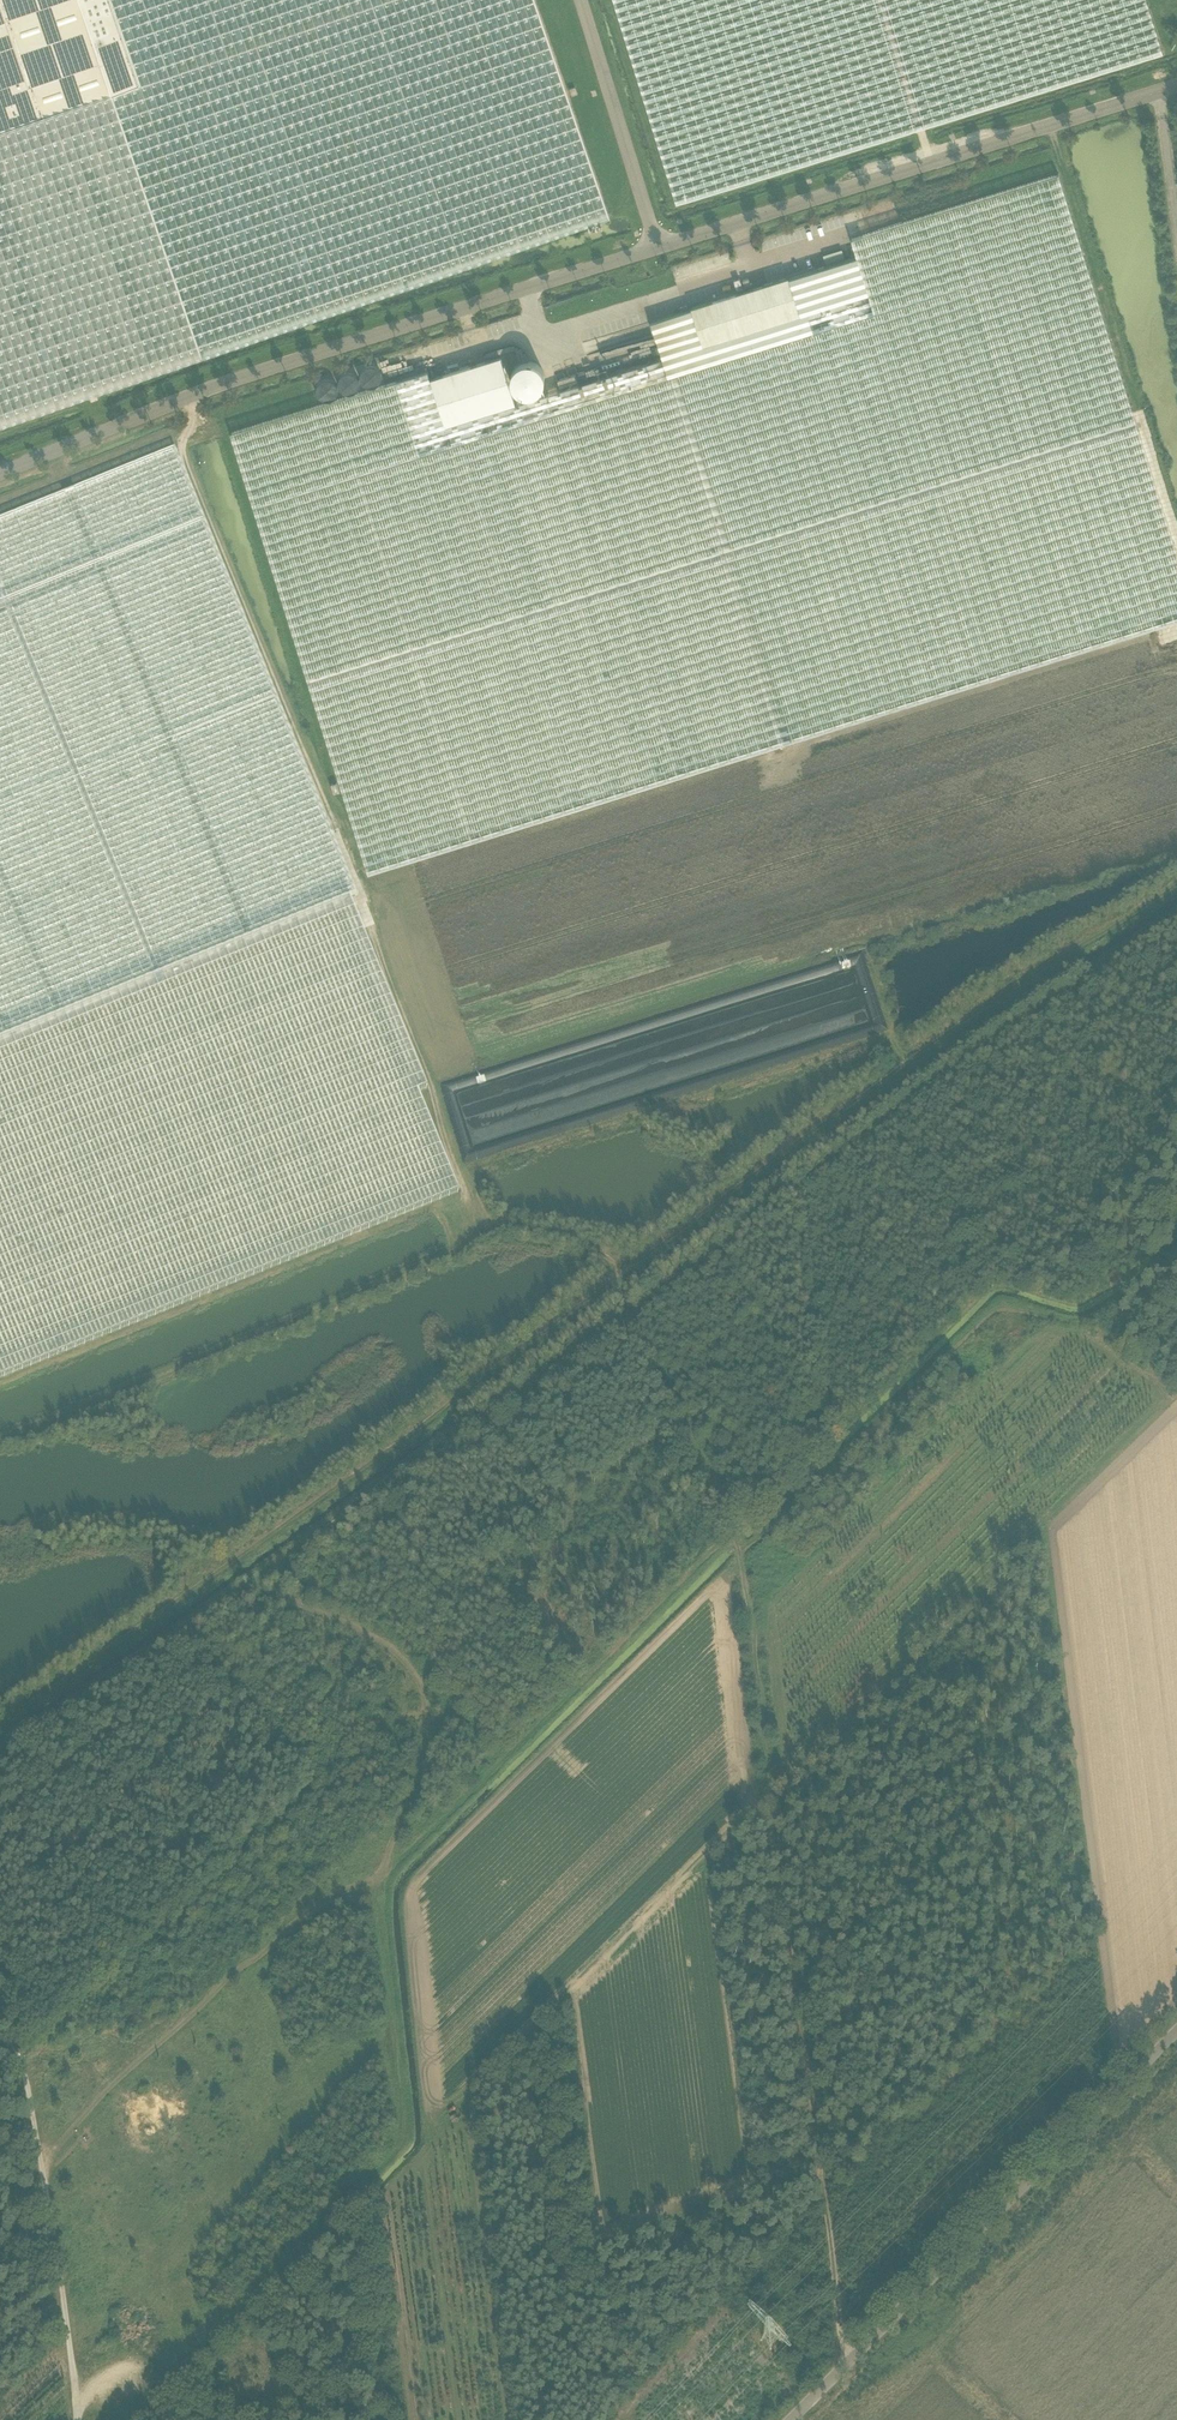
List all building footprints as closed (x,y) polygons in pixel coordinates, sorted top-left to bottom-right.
[(535,0),(0,0),(0,422),(608,213),(535,0)] [(677,202),(1163,51),(1147,0),(615,0),(677,202)] [(515,403),(445,425),(430,378),(428,370),(231,431),(283,598),(369,872),(1176,619),(1176,552),(1058,173),(851,238),(857,256),(827,265),(824,255),(813,258),(816,269),(789,277),(800,314),(703,344),(692,308),(651,320),(662,357),(515,403)] [(691,307),(692,308),(703,344),(800,314),(789,277),(789,276),(691,307)] [(743,287),(740,277),(734,279),(737,289),(743,287)] [(743,279),(745,286),(751,284),(748,277),(743,279)] [(445,425),(515,403),(501,356),(430,378),(445,425)] [(548,384),(535,357),(509,369),(522,396),(548,384)] [(578,381),(576,374),(558,379),(560,386),(578,381)] [(447,1196),(406,1096),(424,1089),(346,898),(355,895),(174,449),(0,520),(0,1378),(447,1196)]
